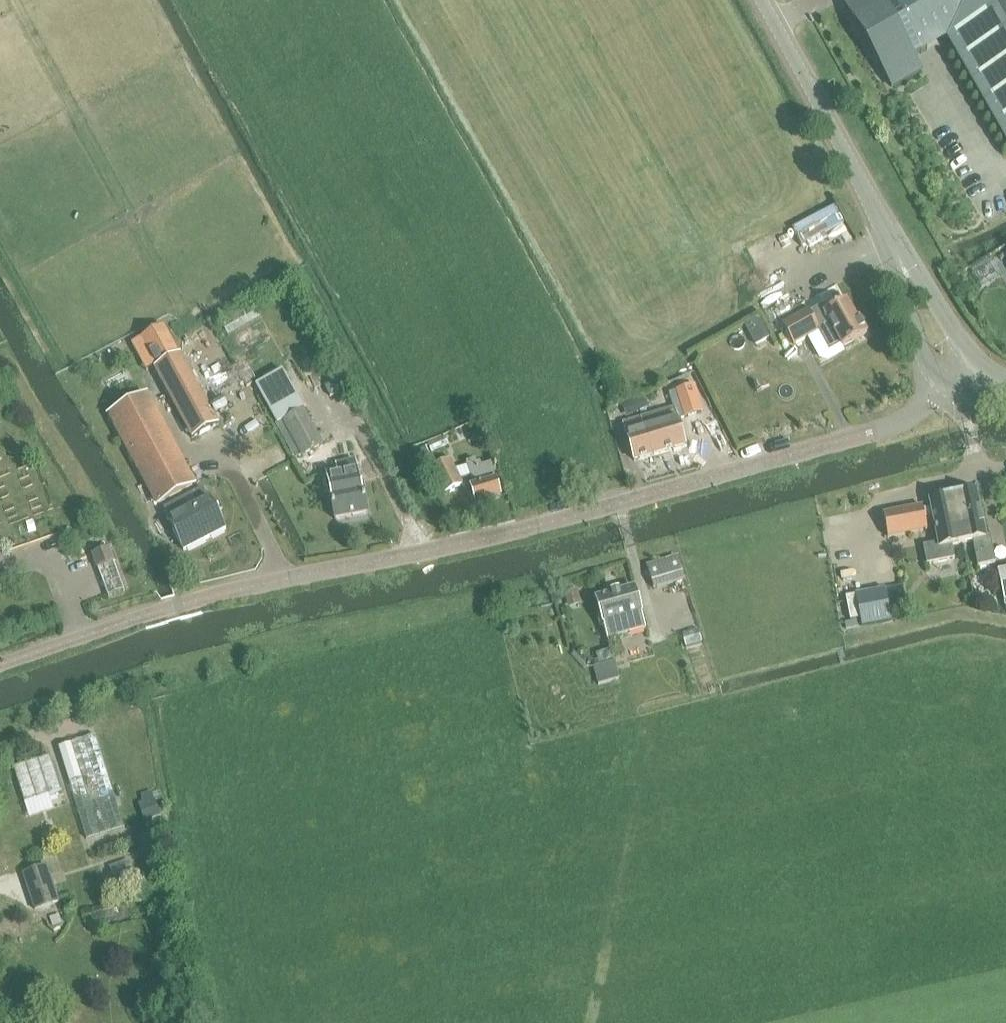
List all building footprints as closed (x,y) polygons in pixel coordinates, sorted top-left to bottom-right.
[(894,92),(924,74),(916,60),(948,42),(1005,143),(1005,0),(841,0),(894,92)] [(854,320),(844,302),(812,320),(807,309),(781,324),(792,345),(816,332),(828,351),(839,344),(840,347),(844,345),(845,346),(851,342),(851,340),(865,332),(857,319),(854,320)] [(254,308),(222,326),(229,337),(261,319),(254,308)] [(758,319),(745,326),(755,344),(768,337),(758,319)] [(158,368),(157,368),(154,370),(192,439),(220,424),(182,354),(179,356),(164,327),(142,339),(158,368)] [(251,372),(242,377),(247,385),(255,381),(251,372)] [(283,372),(256,387),(277,425),(283,422),(288,419),(304,411),(283,372)] [(684,446),(676,419),(684,417),(699,413),(692,388),(670,395),(674,409),(641,419),(652,455),(684,446)] [(158,503),(193,485),(145,396),(110,416),(158,503)] [(642,397),(635,401),(641,413),(648,409),(642,397)] [(288,419),(283,422),(292,440),(286,443),(295,460),(301,456),(302,457),(324,445),(305,410),(288,419)] [(634,460),(652,455),(641,419),(623,424),(634,460)] [(428,446),(421,450),(431,469),(438,466),(428,446)] [(438,466),(431,469),(443,495),(463,485),(459,478),(469,475),(473,485),(470,486),(476,505),(501,497),(496,479),(495,479),(490,464),(481,466),(480,462),(475,464),(474,460),(465,462),(466,466),(454,469),(450,460),(438,466)] [(356,467),(327,472),(330,491),(328,492),(334,521),(367,515),(359,475),(358,475),(356,467)] [(203,490),(193,496),(165,511),(168,515),(170,519),(168,521),(169,522),(170,521),(175,530),(174,531),(185,552),(228,528),(216,508),(214,508),(209,500),(211,498),(210,497),(208,498),(203,490)] [(975,491),(951,496),(961,543),(971,541),(977,567),(995,563),(990,537),(984,538),(975,491)] [(951,546),(961,543),(951,496),(928,501),(937,543),(923,546),(927,566),(954,560),(951,546)] [(888,538),(926,529),(922,507),(883,515),(888,538)] [(109,551),(94,556),(109,596),(124,590),(109,551)] [(650,592),(686,581),(679,557),(643,568),(650,592)] [(997,572),(1005,614),(1005,570),(997,572)] [(903,588),(887,591),(892,614),(908,611),(903,588)] [(578,589),(565,592),(568,605),(581,602),(578,589)] [(607,640),(646,629),(634,589),(595,600),(600,614),(596,619),(597,624),(603,625),(607,640)] [(885,590),(846,598),(851,622),(861,620),(863,628),(892,622),(885,590)] [(562,593),(552,596),(554,603),(564,601),(562,593)] [(615,662),(594,668),(599,686),(620,680),(615,662)] [(88,838),(125,827),(96,735),(59,747),(88,838)] [(24,803),(63,791),(51,755),(13,767),(24,803)] [(155,801),(139,806),(144,823),(160,818),(155,801)] [(128,862),(109,868),(113,881),(132,874),(128,862)] [(46,870),(22,877),(33,913),(57,905),(46,870)]
